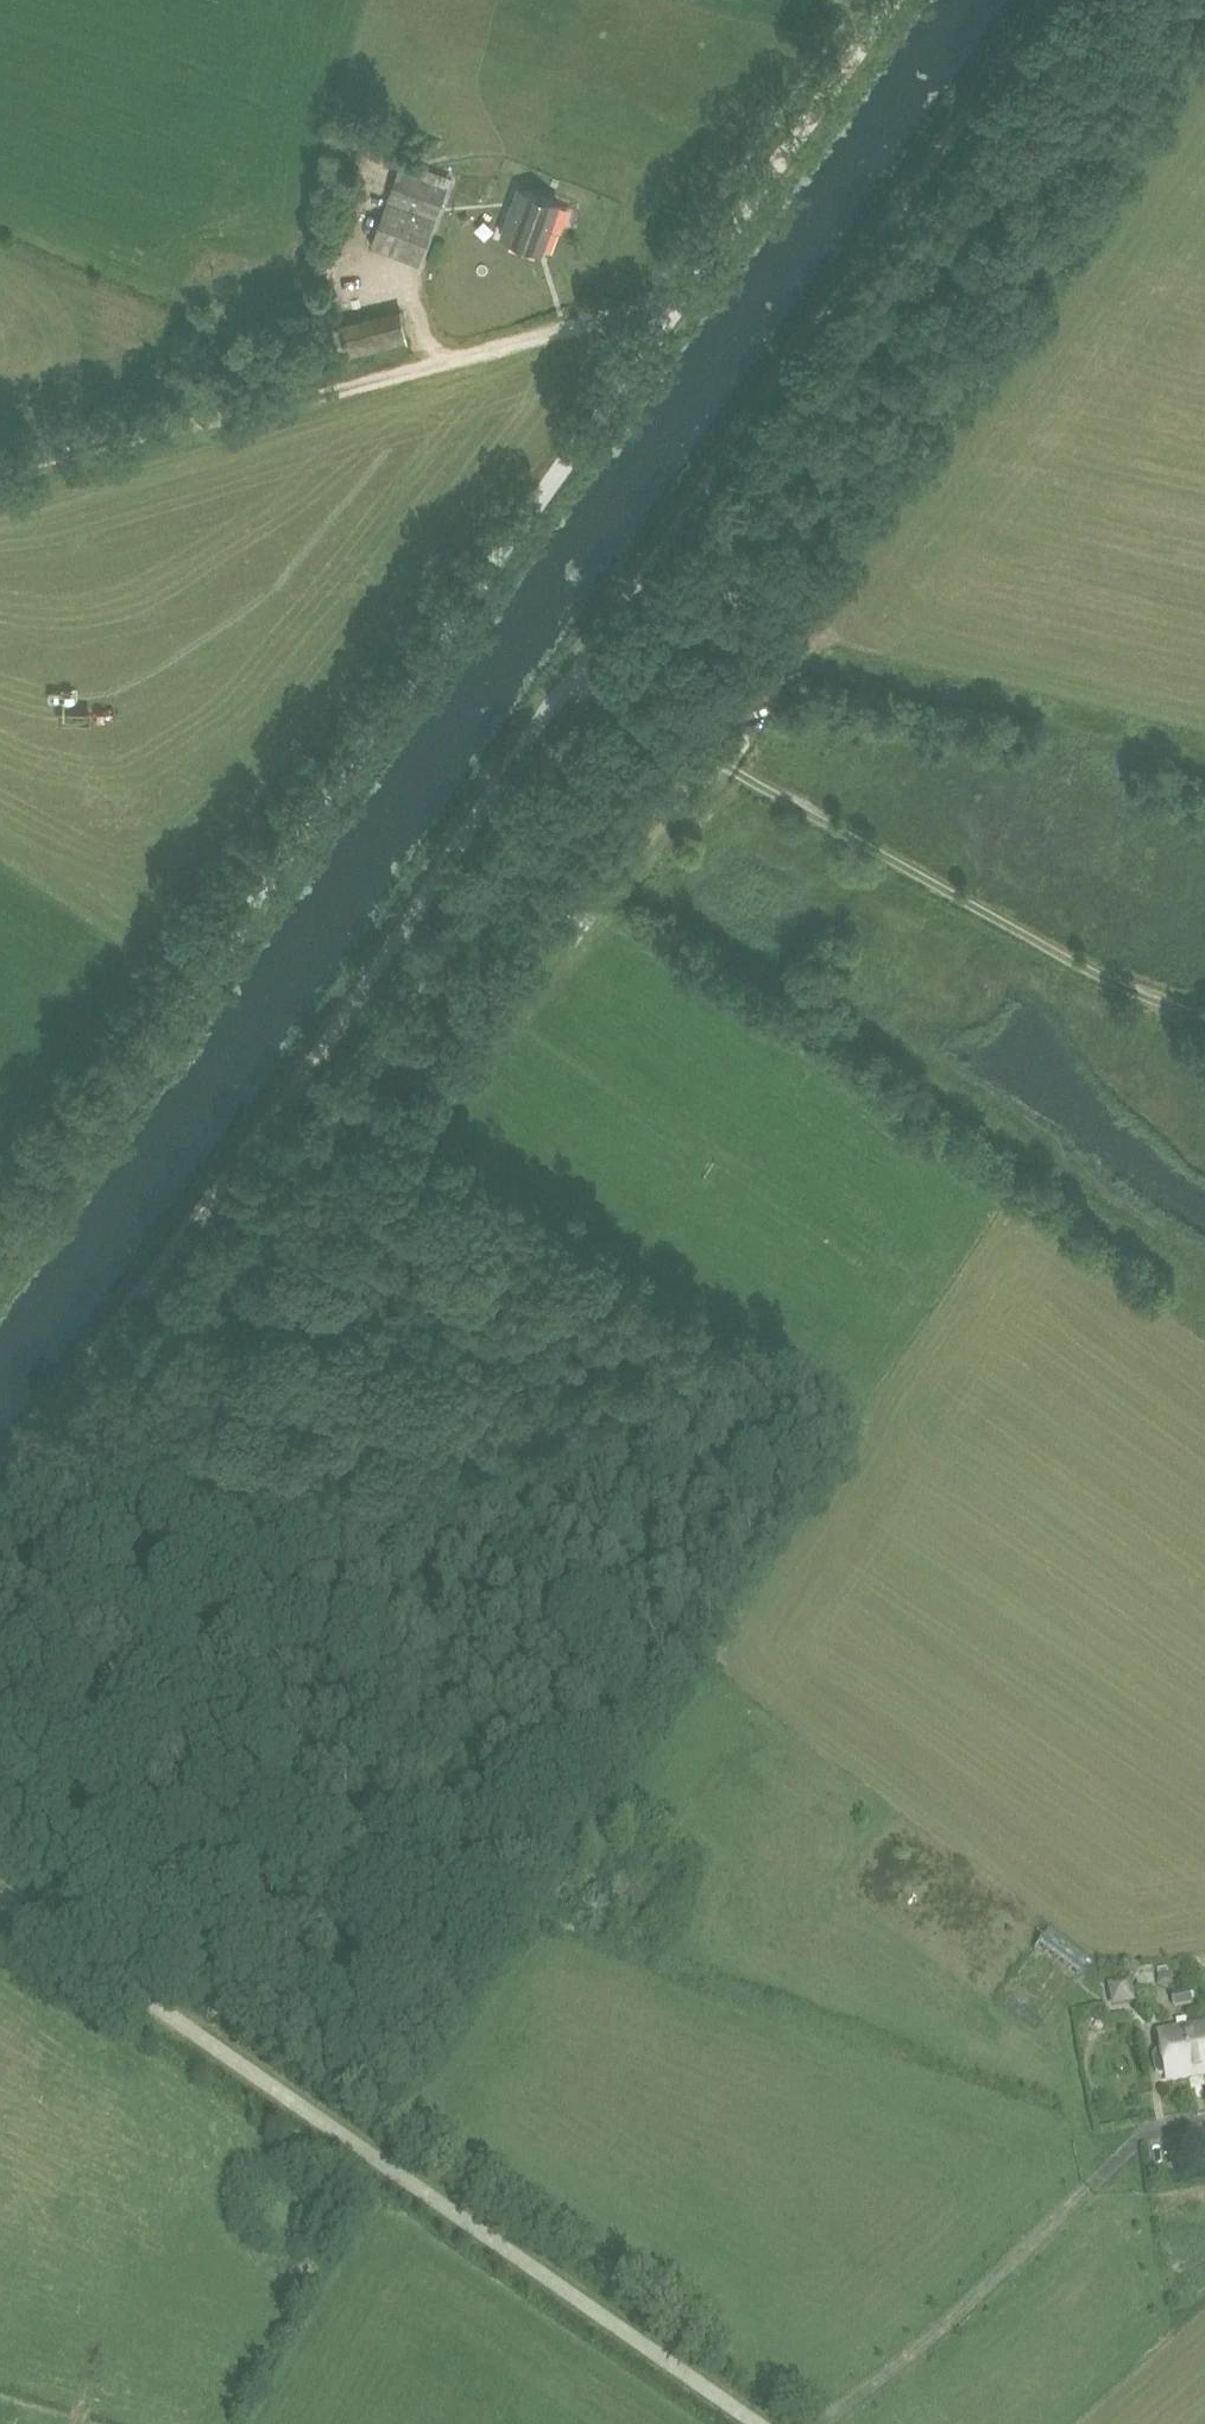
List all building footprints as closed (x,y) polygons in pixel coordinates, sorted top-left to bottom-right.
[(397,166),(370,244),(419,261),(447,184),(435,180),(438,171),(401,158),(398,166),(397,166)] [(560,201),(520,187),(503,234),(543,248),(560,201)] [(399,305),(338,319),(346,354),(380,347),(407,340),(399,305)] [(1050,1930),(1035,1949),(1081,1985),(1096,1965),(1050,1930)] [(1157,1985),(1167,1990),(1174,1983),(1169,1972),(1167,1968),(1157,1970),(1158,1975),(1157,1985)] [(1108,1982),(1113,2005),(1135,2001),(1130,1978),(1128,1978),(1126,1969),(1108,1972),(1110,1982),(1108,1982)] [(1190,1989),(1171,1992),(1174,2010),(1179,2009),(1178,2006),(1193,2003),(1190,1989)] [(1164,2080),(1204,2074),(1204,2024),(1157,2031),(1164,2080)]
